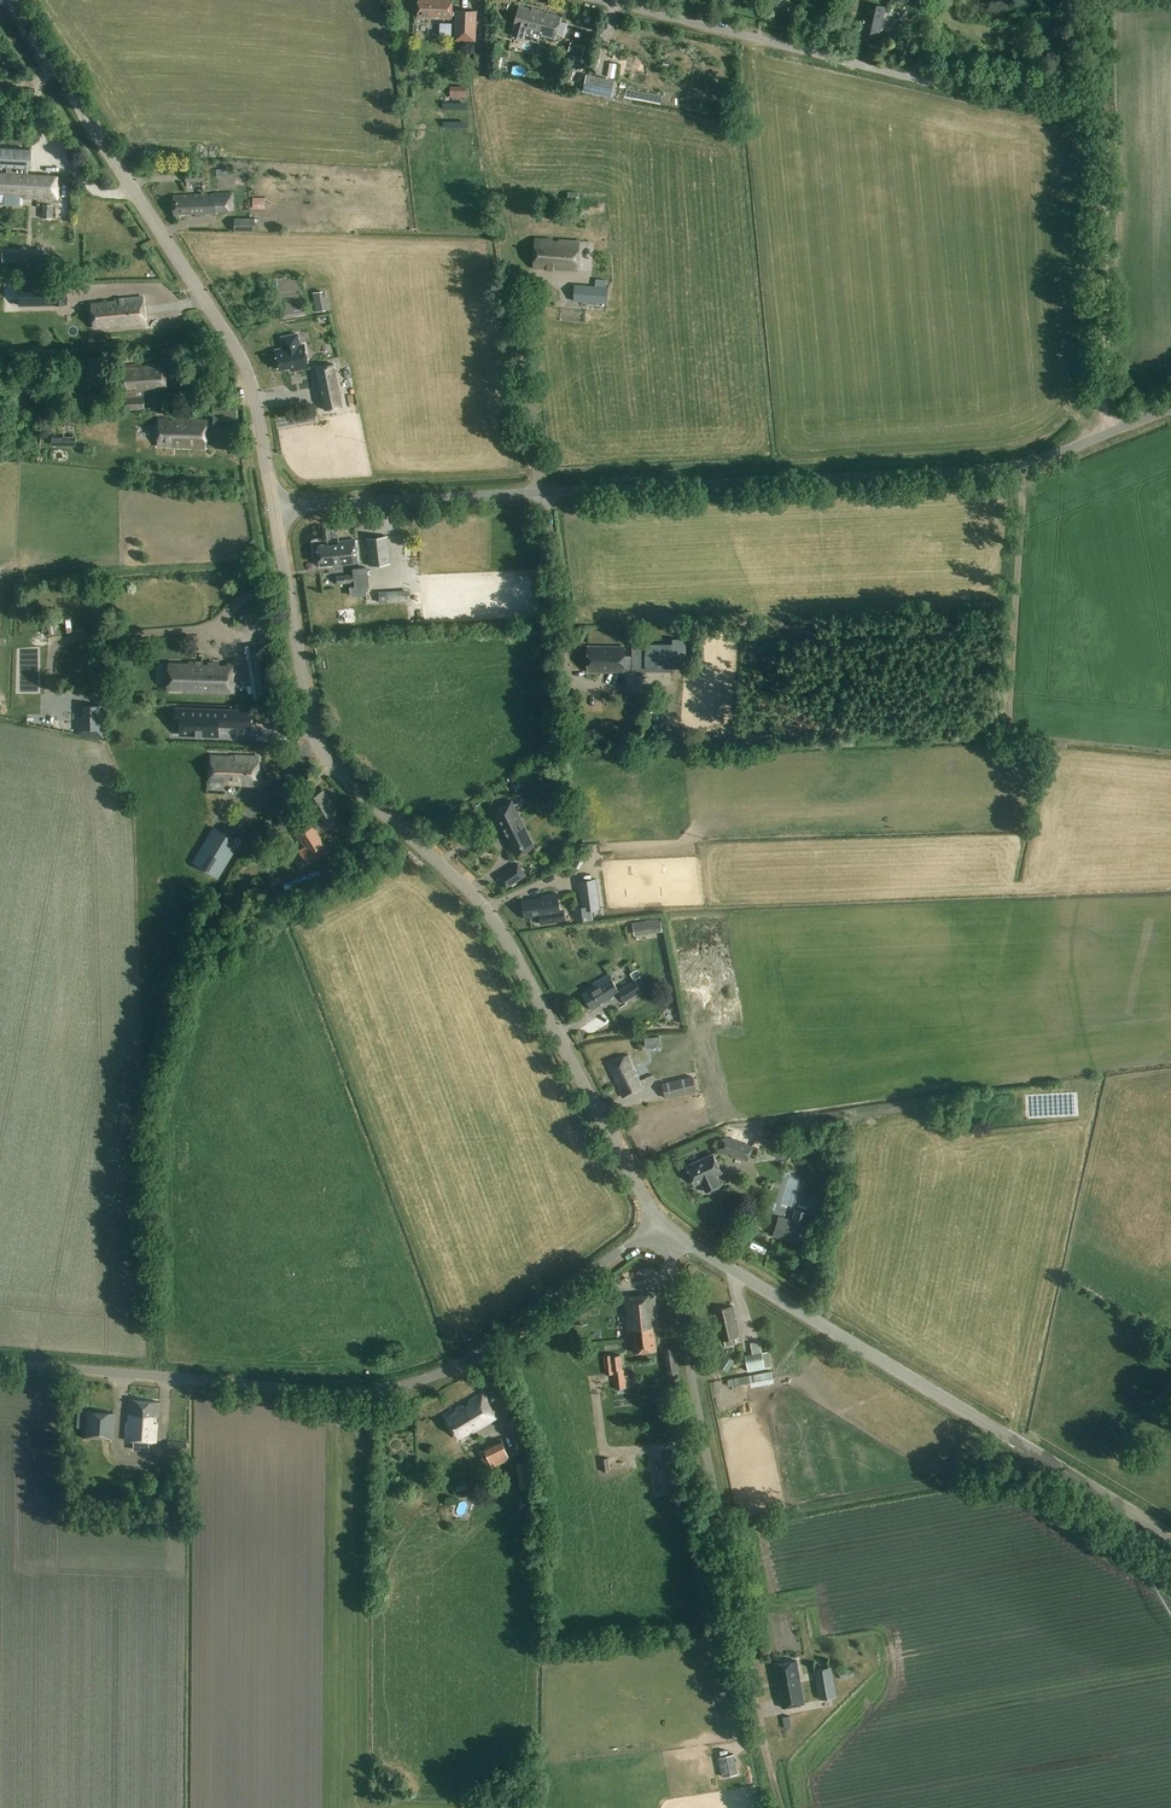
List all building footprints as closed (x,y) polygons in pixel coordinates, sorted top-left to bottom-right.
[(432,0),(420,0),(419,18),(430,18),(430,17),(452,18),(452,17),(457,17),(456,34),(456,35),(457,35),(456,40),(475,40),(477,11),(460,11),(453,11),(453,0),(439,0),(439,1),(432,0)] [(877,44),(886,7),(867,3),(862,26),(865,26),(861,41),(877,44)] [(536,12),(530,10),(530,8),(519,5),(511,34),(524,37),(525,33),(534,36),(536,32),(556,37),(561,15),(537,9),(536,12)] [(582,58),(585,47),(571,43),(568,54),(582,58)] [(500,57),(496,71),(503,73),(507,59),(500,57)] [(587,76),(584,91),(612,97),(615,82),(587,76)] [(450,97),(467,97),(467,86),(450,86),(450,97)] [(30,149),(0,148),(0,167),(6,167),(5,174),(0,174),(0,189),(24,191),(24,198),(57,200),(58,177),(25,175),(25,168),(29,168),(30,149)] [(186,181),(204,181),(203,173),(186,174),(186,181)] [(577,199),(577,190),(568,190),(568,199),(577,199)] [(216,210),(233,210),(233,195),(174,195),(174,213),(195,213),(195,216),(216,216),(216,210)] [(253,209),(266,208),(265,198),(252,198),(253,209)] [(46,218),(58,218),(59,204),(46,204),(46,218)] [(255,232),(255,218),(235,218),(235,231),(255,232)] [(561,244),(553,244),(553,240),(536,239),(534,268),(579,271),(581,241),(561,240),(561,244)] [(608,304),(609,287),(575,285),(573,301),(608,304)] [(312,293),(316,312),(326,310),(322,291),(312,293)] [(147,323),(143,295),(123,297),(123,299),(92,301),(94,326),(109,325),(110,324),(125,322),(126,324),(147,323)] [(301,346),(299,334),(283,337),(285,349),(277,350),(281,370),(299,366),(299,370),(311,368),(306,345),(301,346)] [(89,368),(111,366),(110,355),(88,357),(89,368)] [(155,391),(166,391),(164,362),(123,365),(124,391),(127,391),(128,410),(145,409),(144,398),(146,398),(147,410),(167,409),(166,396),(155,397),(155,391)] [(326,411),(343,408),(335,366),(318,369),(326,411)] [(270,374),(273,385),(288,382),(285,370),(270,374)] [(210,407),(210,397),(195,396),(195,406),(210,407)] [(206,449),(207,421),(159,419),(158,444),(175,445),(175,448),(206,449)] [(76,445),(76,437),(52,436),(52,445),(76,445)] [(369,566),(391,563),(388,536),(366,538),(369,566)] [(322,569),(359,565),(357,541),(340,543),(340,546),(320,548),(322,569)] [(354,587),(367,586),(369,586),(368,573),(337,575),(338,583),(354,582),(354,587)] [(367,586),(354,587),(351,587),(352,596),(367,595),(367,586)] [(387,602),(411,600),(410,590),(387,591),(387,602)] [(61,620),(54,621),(56,633),(62,632),(61,620)] [(258,697),(276,694),(267,641),(249,644),(258,697)] [(633,643),(633,656),(632,670),(632,673),(646,674),(646,671),(666,671),(667,644),(633,643)] [(625,670),(632,670),(633,656),(626,656),(626,646),(588,645),(587,673),(625,673),(625,670)] [(169,663),(168,688),(185,689),(185,691),(236,693),(237,665),(169,663)] [(77,734),(106,739),(106,726),(106,707),(106,705),(104,705),(101,705),(94,705),(88,705),(86,705),(84,705),(84,710),(84,717),(77,717),(77,734)] [(176,708),(176,723),(182,724),(181,735),(217,736),(218,725),(228,726),(234,726),(235,726),(236,722),(236,714),(236,710),(234,710),(225,710),(176,708)] [(236,722),(235,726),(250,726),(251,723),(251,714),(251,711),(236,710),(236,714),(236,722)] [(259,786),(260,756),(212,755),(211,781),(224,782),(224,786),(259,786)] [(315,829),(322,824),(327,831),(344,819),(336,808),(334,810),(330,805),(333,803),(327,795),(324,790),(309,800),(315,808),(312,810),(317,817),(296,833),(305,846),(316,862),(331,851),(315,829)] [(511,801),(492,810),(514,856),(534,846),(511,801)] [(283,830),(295,815),(286,808),(274,823),(283,830)] [(214,828),(193,864),(219,879),(240,844),(214,828)] [(525,875),(518,864),(498,877),(506,888),(525,875)] [(586,910),(601,908),(598,879),(582,881),(586,910)] [(527,918),(539,917),(540,924),(565,921),(563,909),(560,910),(558,895),(542,897),(542,898),(524,901),(527,918)] [(633,923),(634,936),(653,933),(651,921),(633,923)] [(625,985),(613,966),(593,978),(596,984),(592,987),(593,989),(585,994),(594,1009),(620,993),(624,1001),(641,992),(634,980),(625,985)] [(636,970),(630,973),(634,980),(640,976),(636,970)] [(613,1026),(620,1023),(615,1013),(608,1016),(613,1026)] [(748,1037),(748,1026),(734,1025),(734,1037),(748,1037)] [(729,1027),(718,1030),(719,1037),(730,1035),(729,1027)] [(634,1069),(628,1056),(608,1064),(613,1076),(616,1074),(618,1080),(616,1081),(624,1098),(643,1089),(635,1069),(634,1069)] [(653,1066),(657,1077),(674,1071),(670,1059),(653,1066)] [(666,1099),(697,1091),(693,1076),(662,1084),(666,1099)] [(748,1161),(752,1147),(725,1138),(720,1151),(748,1161)] [(785,1162),(790,1152),(777,1145),(772,1155),(785,1162)] [(720,1186),(715,1176),(721,1173),(713,1155),(687,1167),(695,1185),(701,1183),(706,1192),(720,1186)] [(778,1225),(775,1234),(797,1240),(800,1231),(778,1225)] [(656,1351),(654,1328),(656,1327),(653,1296),(626,1298),(630,1340),(632,1340),(634,1353),(656,1351)] [(738,1343),(737,1339),(739,1339),(733,1307),(713,1311),(719,1343),(726,1341),(726,1345),(738,1343)] [(667,1374),(679,1373),(675,1347),(663,1348),(667,1374)] [(746,1355),(748,1371),(772,1367),(769,1351),(746,1355)] [(612,1357),(611,1354),(604,1355),(606,1372),(614,1371),(614,1370),(623,1369),(622,1356),(612,1357)] [(725,1356),(719,1365),(727,1371),(734,1362),(725,1356)] [(494,1410),(487,1399),(488,1398),(483,1390),(468,1400),(470,1402),(464,1406),(462,1403),(454,1408),(455,1409),(444,1417),(459,1440),(472,1432),(473,1434),(499,1417),(494,1410)] [(159,1416),(160,1403),(129,1401),(127,1440),(156,1442),(157,1424),(152,1423),(153,1416),(159,1416)] [(114,1439),(115,1413),(86,1412),(85,1438),(114,1439)] [(493,1467),(510,1460),(502,1440),(484,1448),(485,1450),(480,1452),(485,1465),(491,1462),(493,1467)] [(166,1450),(180,1451),(184,1451),(184,1442),(167,1441),(166,1450)] [(602,1472),(610,1471),(608,1457),(600,1458),(602,1472)] [(679,1468),(666,1470),(669,1487),(681,1485),(679,1468)] [(813,1642),(813,1651),(829,1651),(829,1642),(813,1642)] [(804,1704),(797,1661),(774,1665),(777,1682),(779,1682),(780,1689),(778,1689),(782,1709),(804,1704)] [(819,1699),(836,1696),(831,1666),(814,1670),(819,1699)] [(848,1676),(857,1680),(861,1671),(852,1668),(848,1676)] [(723,1778),(737,1775),(733,1755),(719,1758),(723,1778)]
